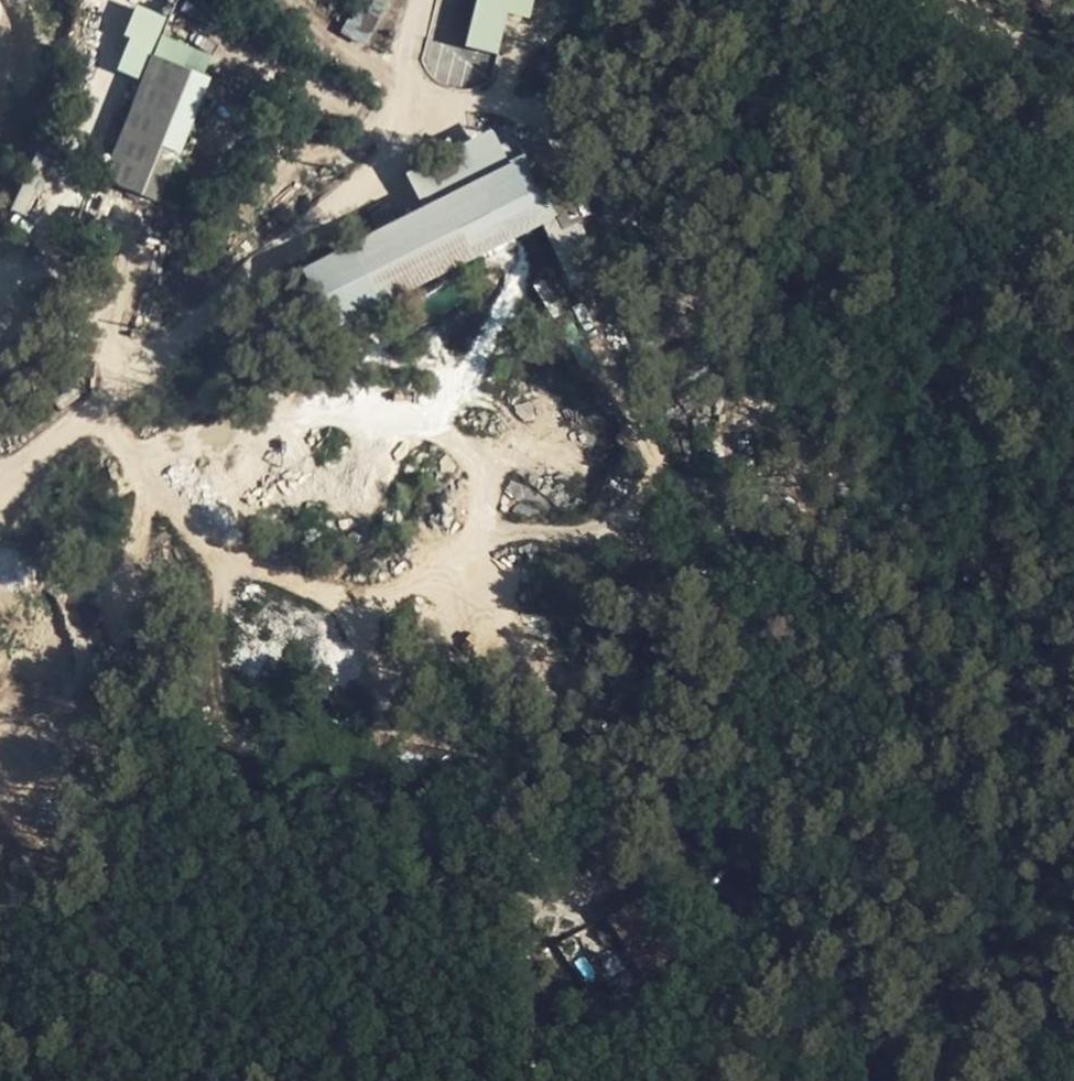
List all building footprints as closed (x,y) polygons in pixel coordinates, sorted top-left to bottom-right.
[(343,32),(364,43),(387,0),(360,0),(343,32)] [(531,18),(535,0),(476,0),(466,46),(499,53),(507,13),(531,18)] [(154,59),(168,20),(138,9),(114,75),(144,86),(154,59)] [(161,205),(212,83),(154,59),(104,182),(161,205)] [(427,212),(304,274),(336,336),(560,222),(529,160),(512,168),(427,212)] [(641,973),(682,947),(647,892),(606,918),(641,973)]
